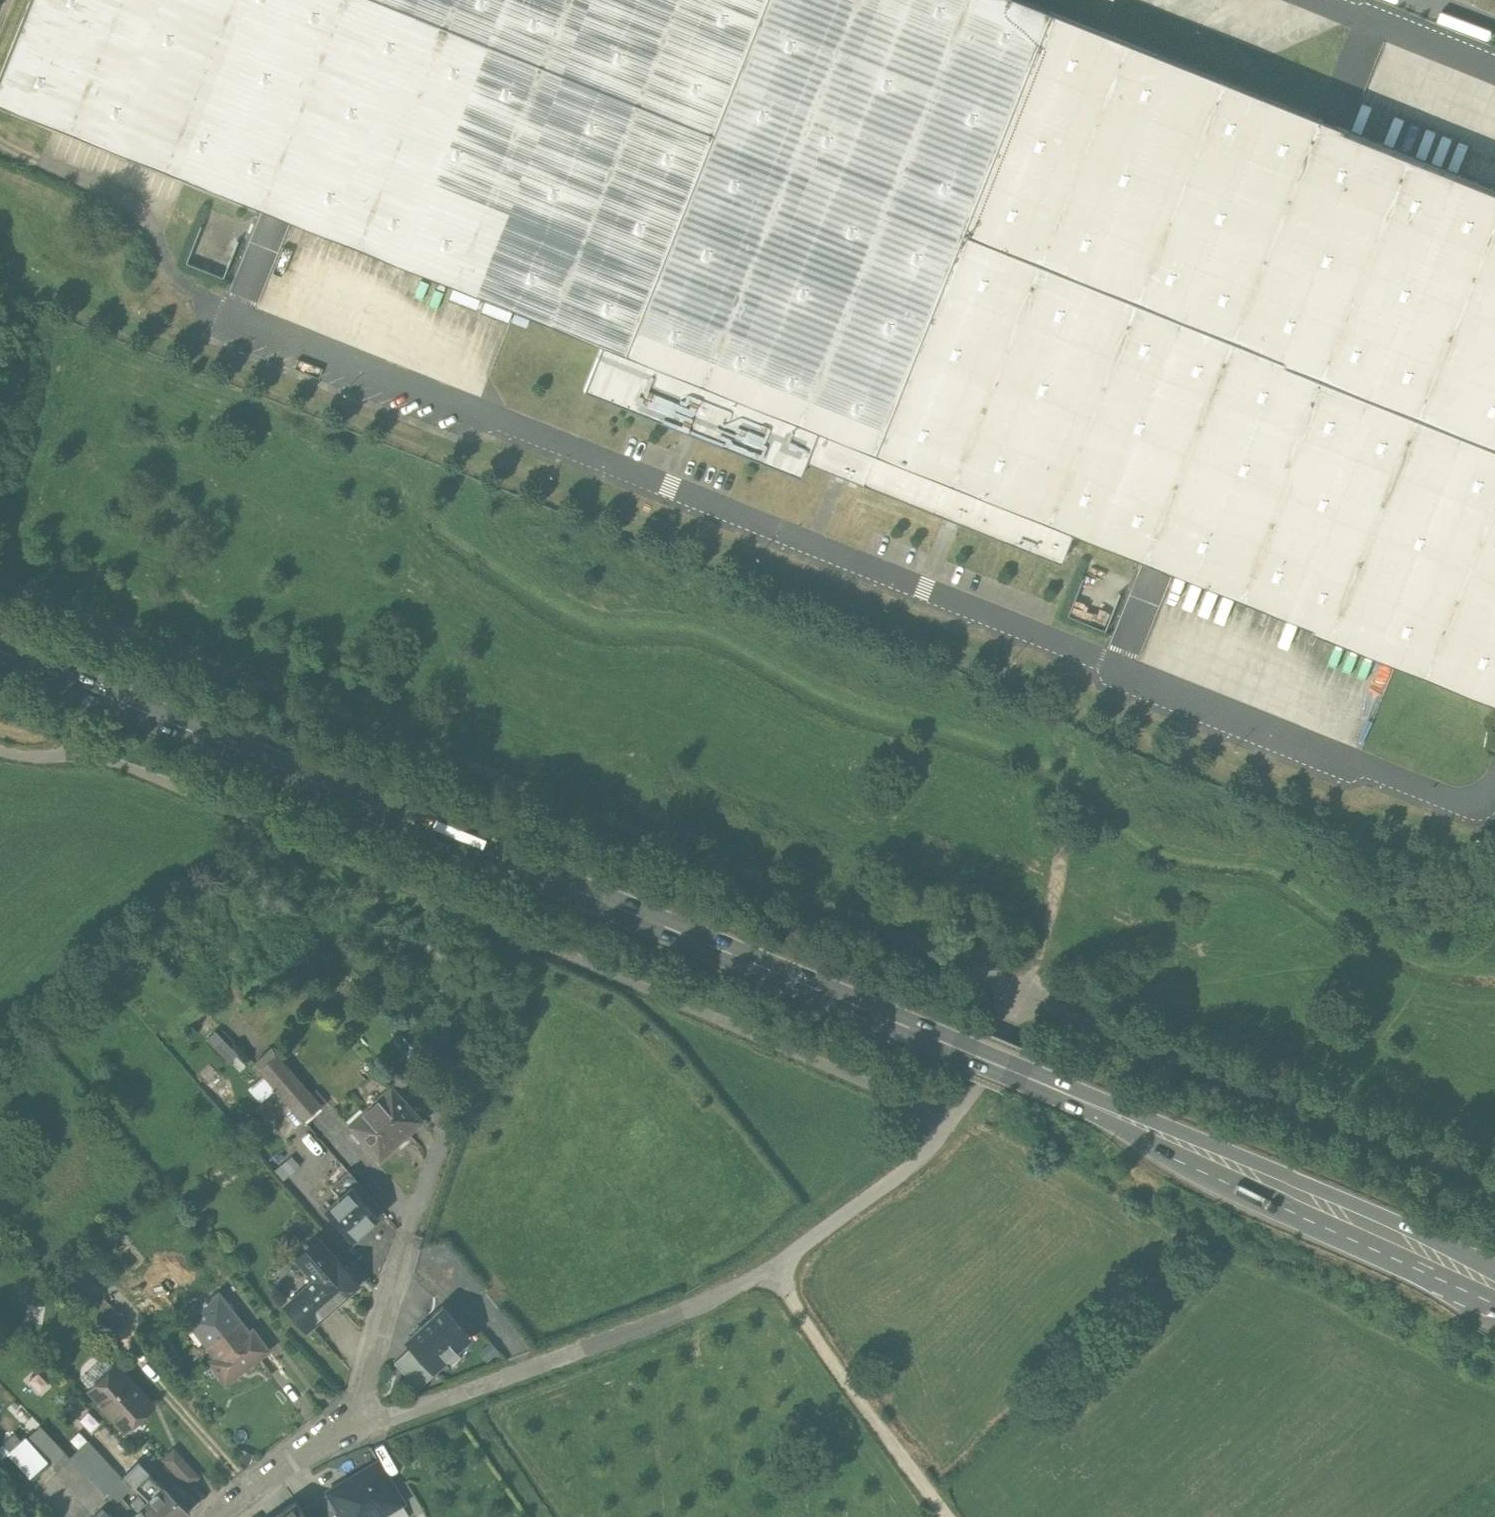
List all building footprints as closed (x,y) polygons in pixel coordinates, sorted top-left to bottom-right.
[(1020,0),(31,0),(0,77),(0,103),(602,344),(1072,531),(1494,699),(1494,189),(1020,0)] [(1072,531),(602,344),(583,391),(800,477),(806,461),(1060,562),(1072,531)] [(1119,593),(1082,578),(1067,615),(1104,630),(1119,593)] [(258,1070),(276,1089),(304,1121),(323,1105),(277,1053),(258,1070)] [(391,1087),(349,1125),(380,1159),(422,1121),(391,1087)] [(304,1121),(276,1089),(256,1107),(284,1139),(304,1121)] [(352,1240),(384,1212),(349,1172),(331,1187),(341,1198),(326,1210),(352,1240)] [(289,1302),(310,1326),(358,1284),(337,1259),(336,1260),(320,1242),(299,1261),(315,1279),(289,1302)] [(184,1318),(214,1358),(209,1362),(225,1383),(269,1350),(256,1334),(252,1337),(219,1292),(184,1318)] [(469,1338),(442,1308),(406,1340),(412,1347),(433,1370),(434,1370),(469,1338)] [(433,1370),(412,1347),(394,1362),(418,1389),(436,1373),(434,1370),(433,1370)] [(118,1368),(91,1392),(127,1430),(153,1406),(118,1368)] [(91,1512),(107,1498),(70,1459),(40,1427),(11,1455),(33,1478),(47,1465),(91,1512)] [(134,1512),(121,1498),(131,1489),(87,1443),(70,1459),(107,1498),(125,1516),(128,1516),(134,1512)] [(175,1450),(164,1460),(188,1486),(200,1476),(175,1450)] [(190,1512),(147,1472),(137,1461),(124,1474),(150,1500),(134,1512),(128,1516),(183,1516),(190,1512)] [(328,1493),(342,1516),(379,1516),(403,1503),(378,1462),(361,1472),(359,1471),(351,1476),(351,1478),(327,1492),(328,1493)] [(307,1516),(342,1516),(328,1493),(302,1509),(307,1516)] [(302,1509),(296,1501),(273,1516),(307,1516),(302,1509)]
